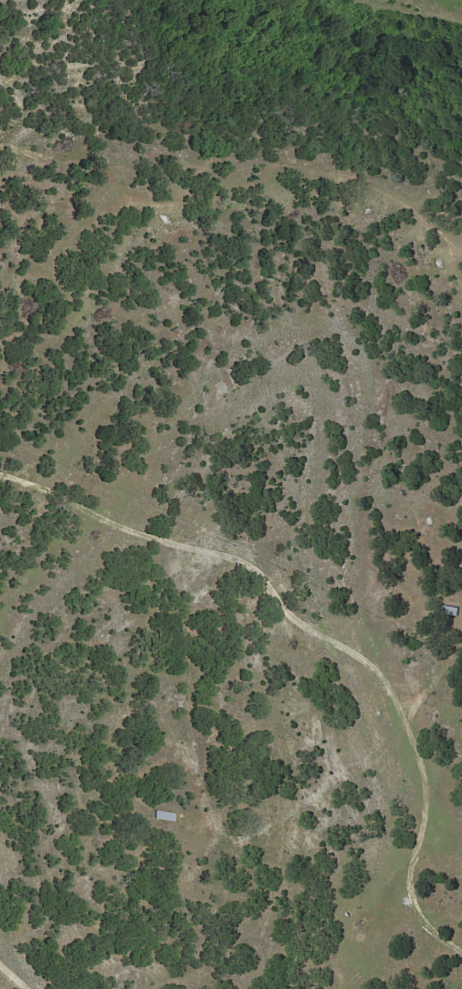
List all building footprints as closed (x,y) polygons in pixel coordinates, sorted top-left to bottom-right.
[(460,608),(441,608),(441,617),(460,617),(460,608)] [(174,814),(155,809),(153,817),(172,822),(174,814)]
